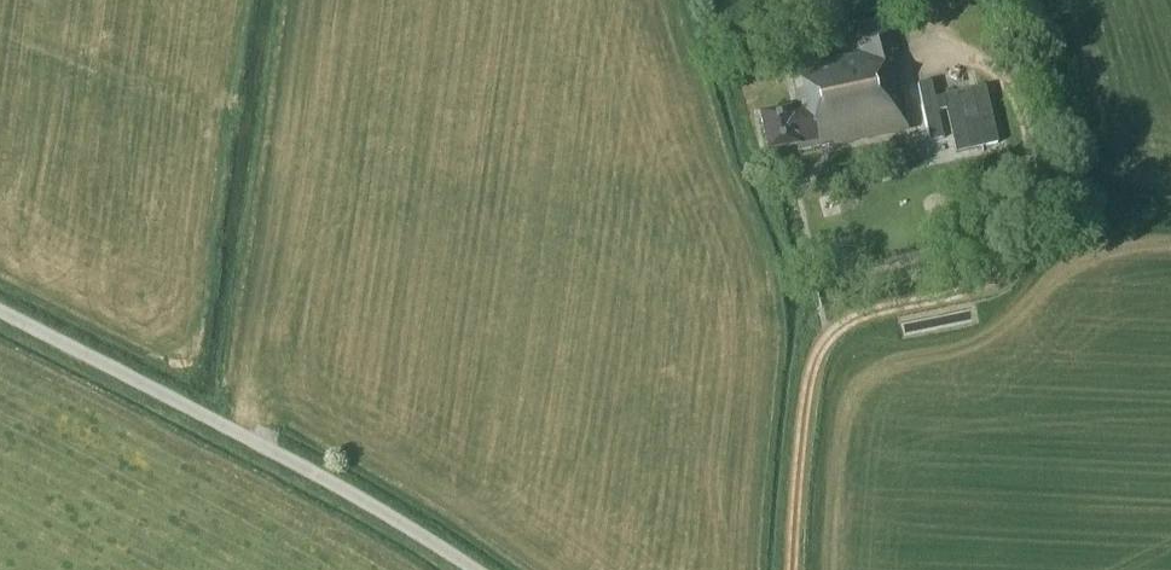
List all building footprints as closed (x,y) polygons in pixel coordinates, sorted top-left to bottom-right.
[(889,51),(896,50),(891,26),(857,34),(861,52),(789,67),(797,107),(759,115),(767,151),(797,145),(798,151),(905,128),(889,51)] [(918,65),(905,68),(917,126),(930,123),(923,93),(932,91),(942,136),(984,127),(973,71),(921,81),(918,65)]
